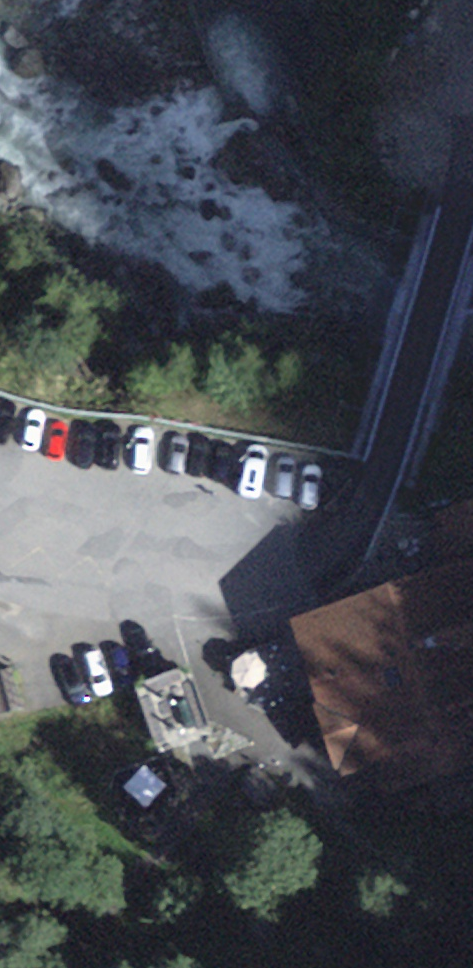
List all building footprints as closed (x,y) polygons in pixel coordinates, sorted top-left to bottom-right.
[(446,523),(457,555),(468,587),(472,602),(472,513),(446,523)] [(468,587),(316,638),(341,708),(336,709),(352,755),(396,740),(407,773),(472,751),(472,602),(468,587)] [(138,690),(158,751),(210,734),(189,673),(138,690)] [(441,814),(472,803),(472,769),(430,784),(441,814)]
